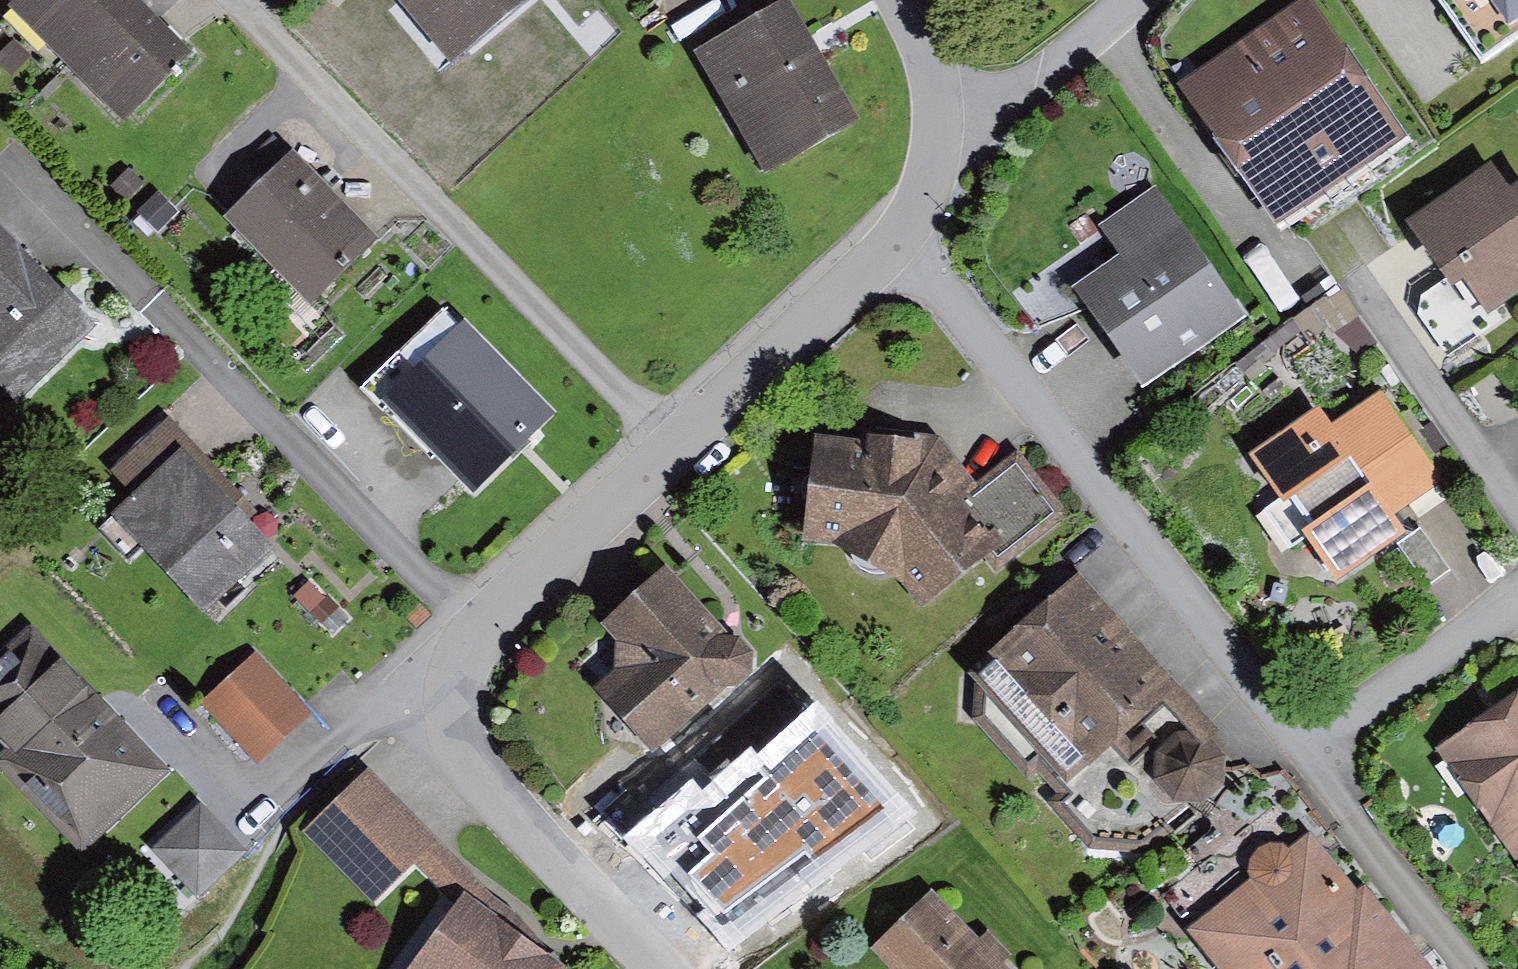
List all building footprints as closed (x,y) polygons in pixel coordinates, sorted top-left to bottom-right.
[(116,0),(12,0),(8,4),(58,56),(116,0)] [(140,0),(116,0),(58,56),(120,120),(190,51),(140,0)] [(440,65),(521,0),(388,0),(440,65)] [(695,53),(764,170),(855,117),(787,0),(786,0),(695,53)] [(1179,82),(1276,221),(1403,133),(1311,0),(1297,0),(1179,82)] [(1467,58),(1517,25),(1517,0),(1428,0),(1467,58)] [(0,51),(0,65),(10,76),(30,57),(13,39),(0,51)] [(286,149),(215,215),(297,303),(368,238),(286,149)] [(1404,219),(1452,289),(1466,279),(1478,296),(1488,311),(1517,290),(1517,184),(1510,189),(1490,160),(1404,219)] [(130,167),(112,186),(127,201),(145,181),(130,167)] [(1120,252),(1071,287),(1087,309),(1142,386),(1245,313),(1155,187),(1101,225),(1120,252)] [(157,190),(137,211),(159,232),(179,211),(157,190)] [(0,222),(0,382),(22,403),(102,325),(0,222)] [(1039,326),(1087,309),(1071,287),(1120,252),(1101,225),(1010,291),(1039,326)] [(1478,296),(1428,329),(1446,355),(1495,322),(1488,311),(1478,296)] [(446,301),(358,387),(382,412),(389,406),(473,492),(555,412),(446,301)] [(1320,406),(1253,452),(1284,496),(1265,509),(1293,549),(1312,536),(1340,576),(1406,531),(1393,513),(1444,478),(1383,390),(1333,425),(1320,406)] [(132,495),(192,439),(169,414),(108,470),(132,495)] [(864,441),(817,433),(803,541),(835,542),(850,552),(852,558),(856,564),(861,569),(868,572),(877,573),(887,573),(894,577),(923,607),(983,556),(995,572),(1066,516),(1017,452),(978,481),(941,437),(866,429),(864,441)] [(132,495),(109,516),(202,616),(277,547),(252,520),(260,513),(192,439),(132,495)] [(1422,529),(1399,544),(1425,584),(1448,569),(1422,529)] [(666,564),(604,621),(618,637),(615,667),(594,687),(653,750),(725,683),(740,685),(753,671),(753,651),(740,636),(729,632),(666,564)] [(1078,573),(969,671),(976,679),(972,717),(1027,777),(1036,770),(1056,792),(1048,799),(1092,848),(1142,851),(1195,812),(1225,781),(1225,752),(1197,726),(1171,728),(1130,764),(1114,746),(1180,686),(1078,573)] [(312,578),(294,594),(320,621),(337,605),(312,578)] [(0,654),(0,738),(8,746),(0,753),(0,767),(85,854),(174,769),(32,623),(0,654)] [(251,656),(197,702),(248,762),(302,717),(251,656)] [(1509,852),(1517,845),(1517,689),(1435,748),(1509,852)] [(693,778),(626,836),(730,951),(914,811),(815,700),(758,752),(749,746),(703,792),(693,778)] [(431,838),(366,770),(300,833),(365,901),(409,859),(431,838)] [(198,802),(150,846),(195,895),(243,852),(198,802)] [(1191,930),(1224,968),(1434,968),(1364,885),(1356,891),(1308,833),(1290,849),(1284,842),(1270,842),(1258,846),(1250,856),(1248,869),(1255,877),(1191,930)] [(491,895),(431,838),(409,859),(457,902),(465,891),(540,946),(516,914),(491,895)] [(1509,852),(1517,865),(1517,845),(1509,852)] [(933,889),(871,948),(891,968),(1011,968),(1005,962),(1013,955),(987,928),(979,936),(933,889)] [(465,891),(457,902),(408,968),(572,968),(540,946),(465,891)] [(9,964),(0,955),(0,968),(5,968),(9,964)]
